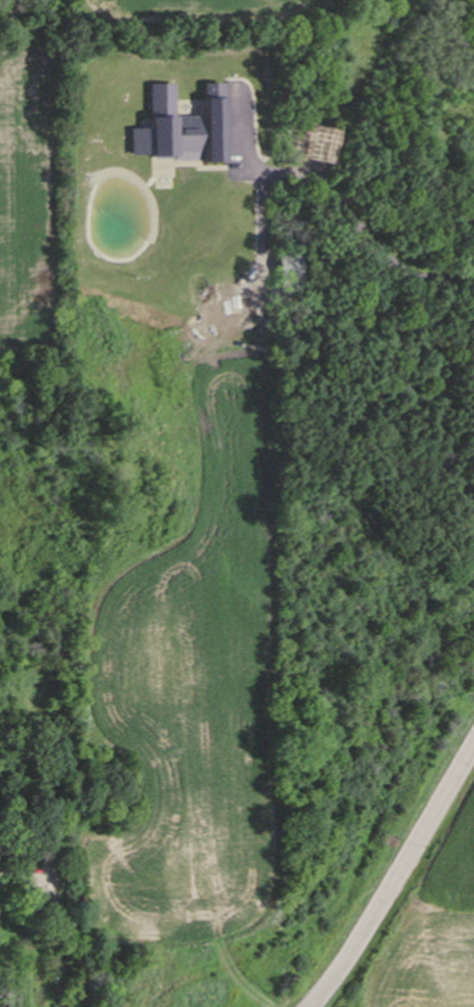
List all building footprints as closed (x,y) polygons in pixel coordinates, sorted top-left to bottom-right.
[(128,153),(128,125),(147,125),(148,82),(171,82),(171,115),(199,115),(198,97),(202,97),(202,82),(220,82),(220,96),(225,96),(225,159),(199,159),(199,149),(172,150),(172,153),(128,153)] [(298,273),(297,254),(277,255),(277,274),(298,273)] [(48,848),(48,836),(58,836),(58,848),(48,848)]
